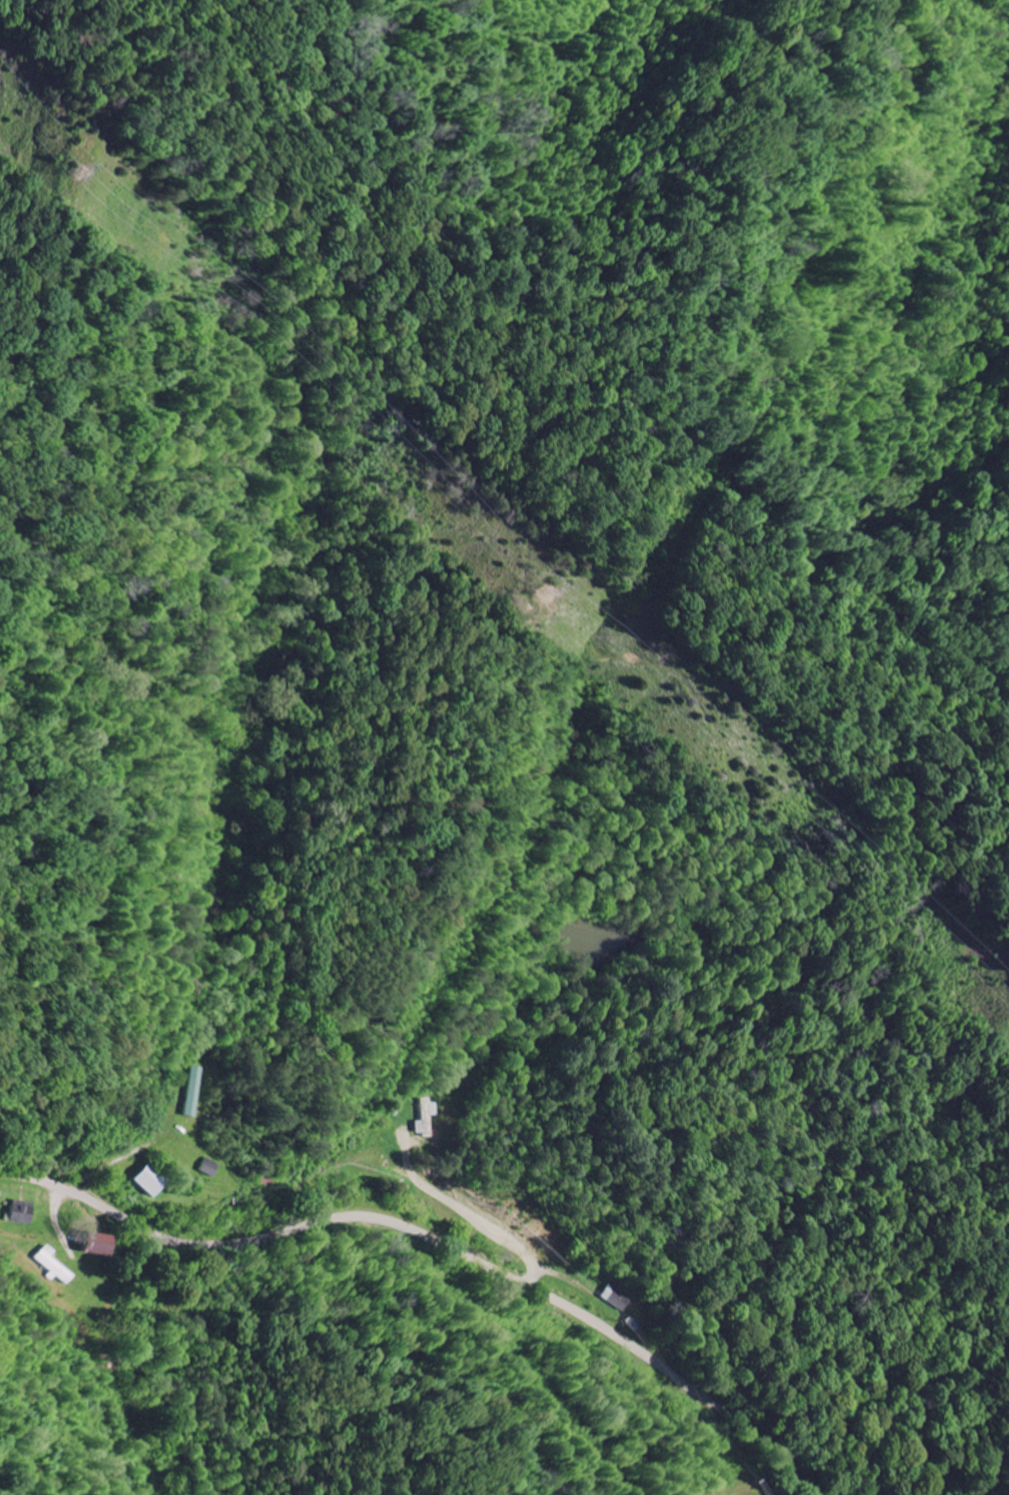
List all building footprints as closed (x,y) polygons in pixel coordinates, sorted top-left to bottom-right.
[(182,1116),(194,1117),(198,1067),(186,1066),(182,1116)] [(212,1176),(215,1163),(201,1159),(197,1172),(212,1176)] [(130,1181),(151,1198),(164,1183),(143,1165),(130,1181)] [(32,1223),(33,1202),(12,1201),(11,1222),(32,1223)] [(56,1273),(69,1284),(76,1276),(52,1256),(55,1251),(46,1243),(36,1257),(56,1273)]
